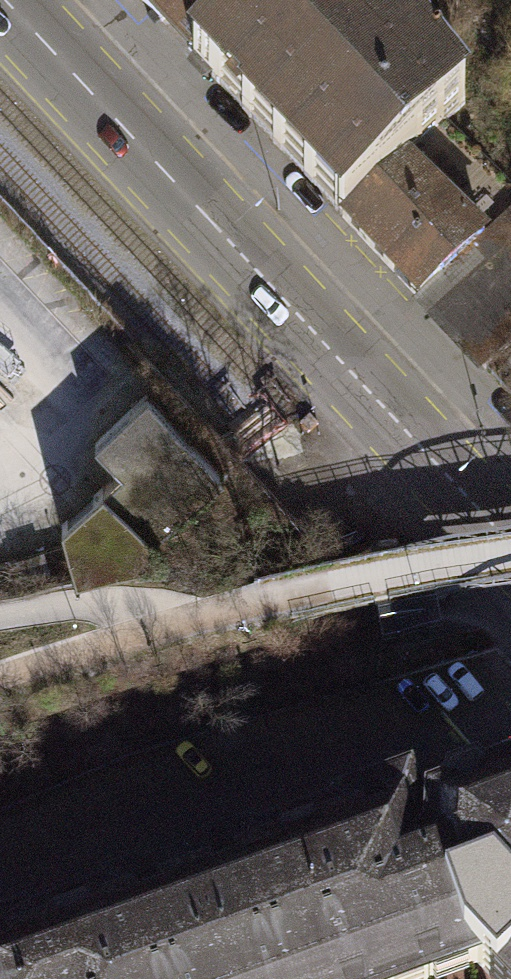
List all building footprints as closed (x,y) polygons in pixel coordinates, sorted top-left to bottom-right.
[(191,55),(250,0),(140,0),(191,55)] [(447,124),(463,105),(377,0),(250,0),(191,55),(342,219),(403,157),(447,124)] [(510,240),(510,183),(447,124),(403,157),(478,232),(418,292),(438,316),(510,240)] [(478,232),(403,157),(342,219),(418,292),(478,232)] [(438,316),(496,373),(510,356),(510,240),(438,316)] [(78,422),(94,439),(145,392),(150,387),(134,370),(78,422)] [(61,526),(79,585),(159,561),(152,539),(222,475),(145,392),(94,439),(122,470),(104,487),(61,526)] [(422,814),(422,834),(471,978),(510,978),(510,780),(422,814)] [(170,896),(198,978),(471,978),(422,834),(413,806),(383,816),(379,803),(333,819),(339,836),(309,846),(306,838),(281,846),(283,853),(250,864),(246,852),(202,867),(208,883),(170,896)] [(170,896),(153,901),(149,888),(104,903),(108,916),(79,926),(77,918),(51,927),(54,935),(23,945),(19,933),(0,940),(0,978),(198,978),(170,896)]
